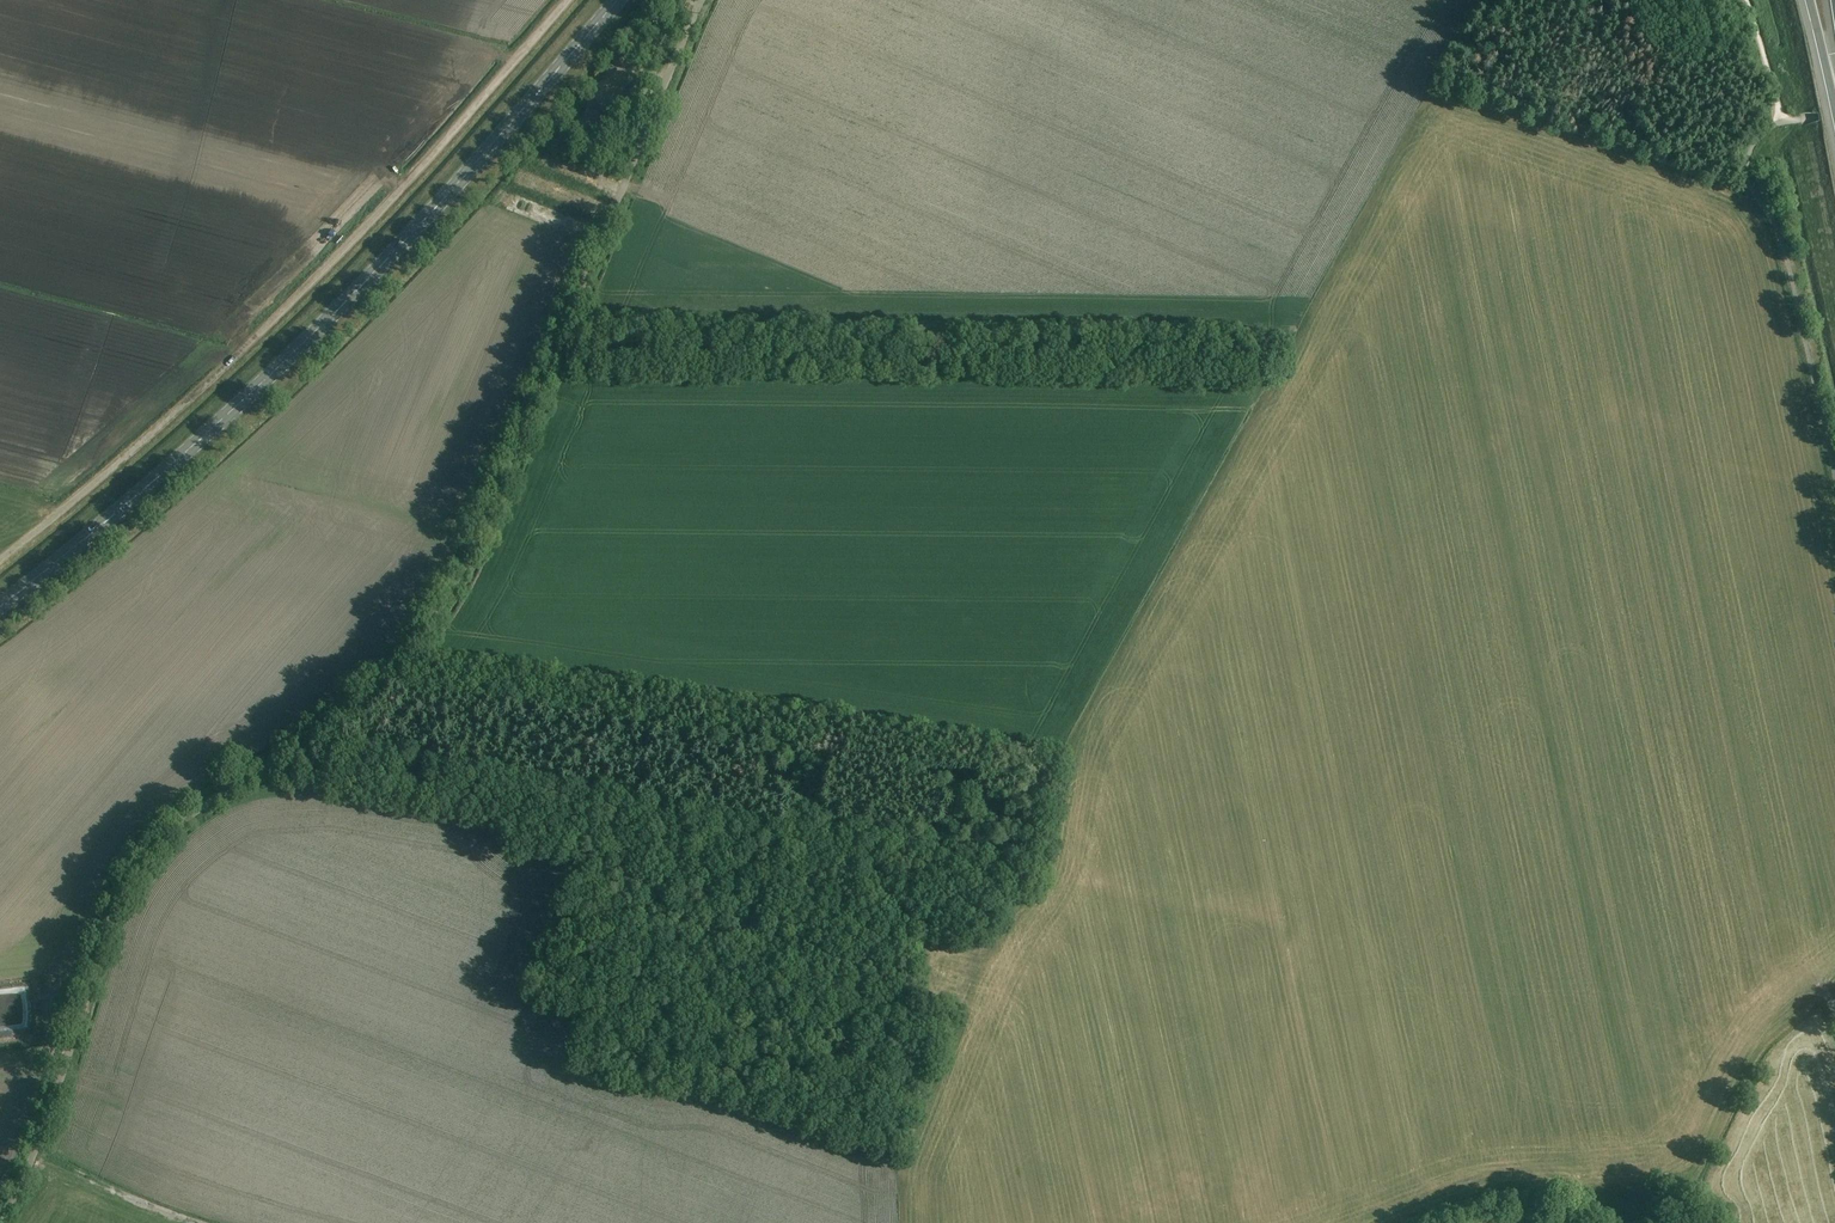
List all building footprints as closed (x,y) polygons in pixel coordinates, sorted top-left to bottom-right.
[(549,163),(547,168),(566,179),(569,174),(549,163)] [(244,311),(260,306),(257,298),(242,304),(244,311)] [(1561,1214),(1557,1222),(1577,1222),(1578,1220),(1561,1214)]
